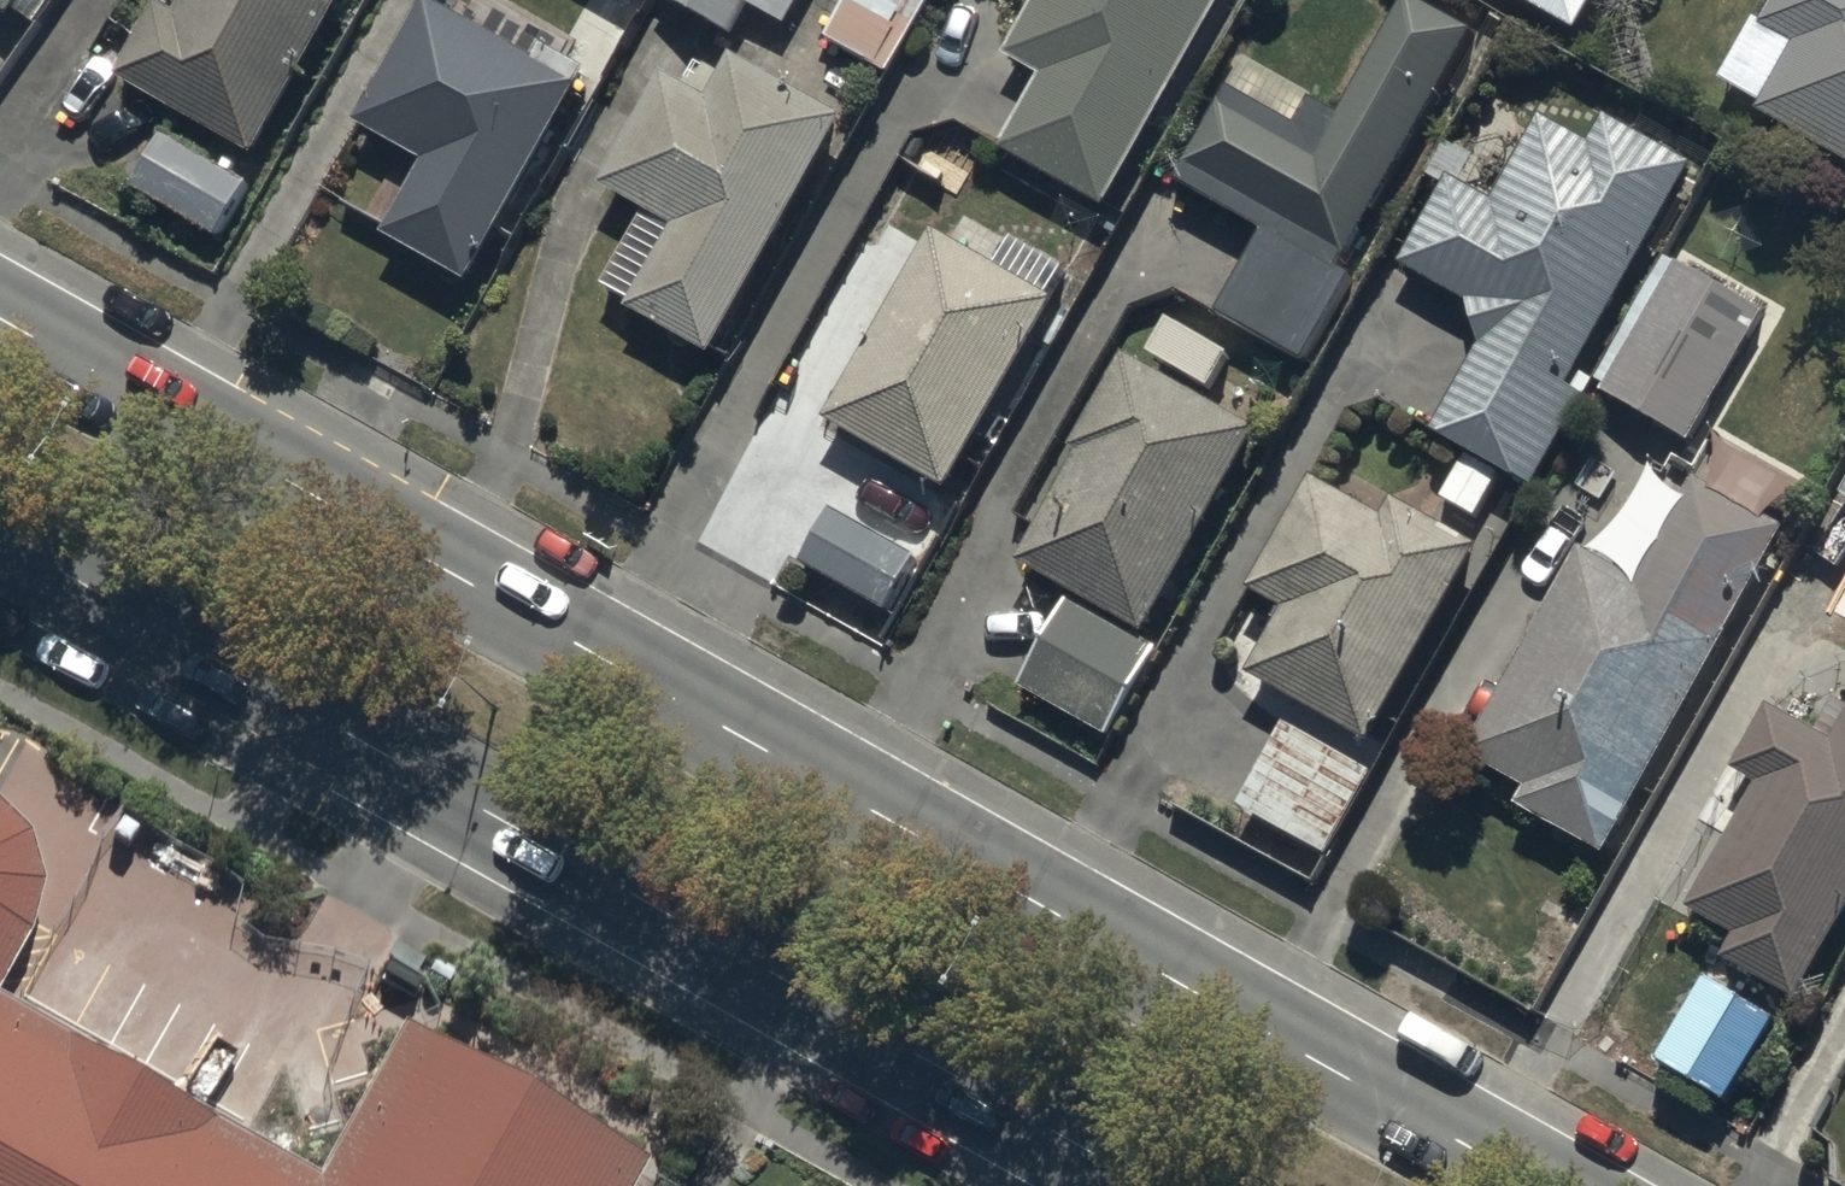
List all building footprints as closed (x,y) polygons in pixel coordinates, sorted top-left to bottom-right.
[(39,0),(0,0),(0,24),(15,34),(39,0)] [(352,0),(196,0),(177,33),(161,23),(120,96),(255,172),(352,0)] [(636,12),(643,0),(615,0),(636,12)] [(658,7),(733,48),(751,15),(788,36),(808,0),(662,0),(658,7)] [(828,59),(892,92),(936,7),(922,0),(900,0),(891,18),(858,1),(828,59)] [(1107,219),(1229,0),(1048,0),(1009,71),(1045,92),(1006,162),(1107,219)] [(1583,46),(1609,0),(1501,0),(1583,46)] [(1766,34),(1760,31),(1724,95),(1766,119),(1761,127),(1844,173),(1844,0),(1785,0),(1766,34)] [(1176,197),(1262,245),(1216,329),(1311,381),(1359,291),(1342,282),(1472,44),(1407,9),(1341,131),(1315,116),(1300,143),(1227,103),(1176,197)] [(386,251),(468,299),(592,88),(545,61),(536,76),(429,13),(355,138),(396,162),(363,218),(394,237),(386,251)] [(632,322),(712,369),(850,137),(739,70),(709,120),(665,93),(602,199),(644,224),(601,296),(635,317),(632,322)] [(1446,200),(1403,282),(1473,316),(1480,357),(1432,450),(1466,467),(1444,509),(1481,528),(1504,484),(1539,502),(1596,391),(1586,385),(1693,176),(1605,131),(1593,155),(1541,128),(1517,173),(1486,157),(1479,170),(1452,156),(1433,193),(1446,200)] [(249,197),(166,150),(136,202),(220,249),(249,197)] [(937,247),(828,435),(950,507),(1062,317),(1051,311),(1067,285),(1012,253),(996,282),(937,247)] [(1680,274),(1605,406),(1694,456),(1769,325),(1680,274)] [(1071,611),(1152,653),(1261,447),(1127,375),(1018,583),(1071,611)] [(1767,614),(1844,659),(1844,478),(1767,614)] [(1290,628),(1253,691),(1368,758),(1482,564),(1397,514),(1386,534),(1319,494),(1253,607),(1290,628)] [(1522,822),(1606,869),(1788,546),(1700,497),(1642,599),(1581,565),(1468,768),(1532,804),(1522,822)] [(838,525),(805,577),(895,632),(927,579),(838,525)] [(1152,653),(1071,611),(1022,703),(1112,751),(1161,658),(1152,653)] [(1797,1014),(1844,934),(1844,740),(1833,761),(1758,717),(1695,822),(1736,847),(1690,923),(1743,955),(1731,975),(1797,1014)] [(1372,785),(1285,736),(1235,827),(1322,876),(1372,785)] [(23,931),(37,881),(25,831),(0,808),(0,975),(23,931)] [(641,1159),(399,1019),(313,1171),(0,996),(0,1185),(626,1185),(641,1159)]
